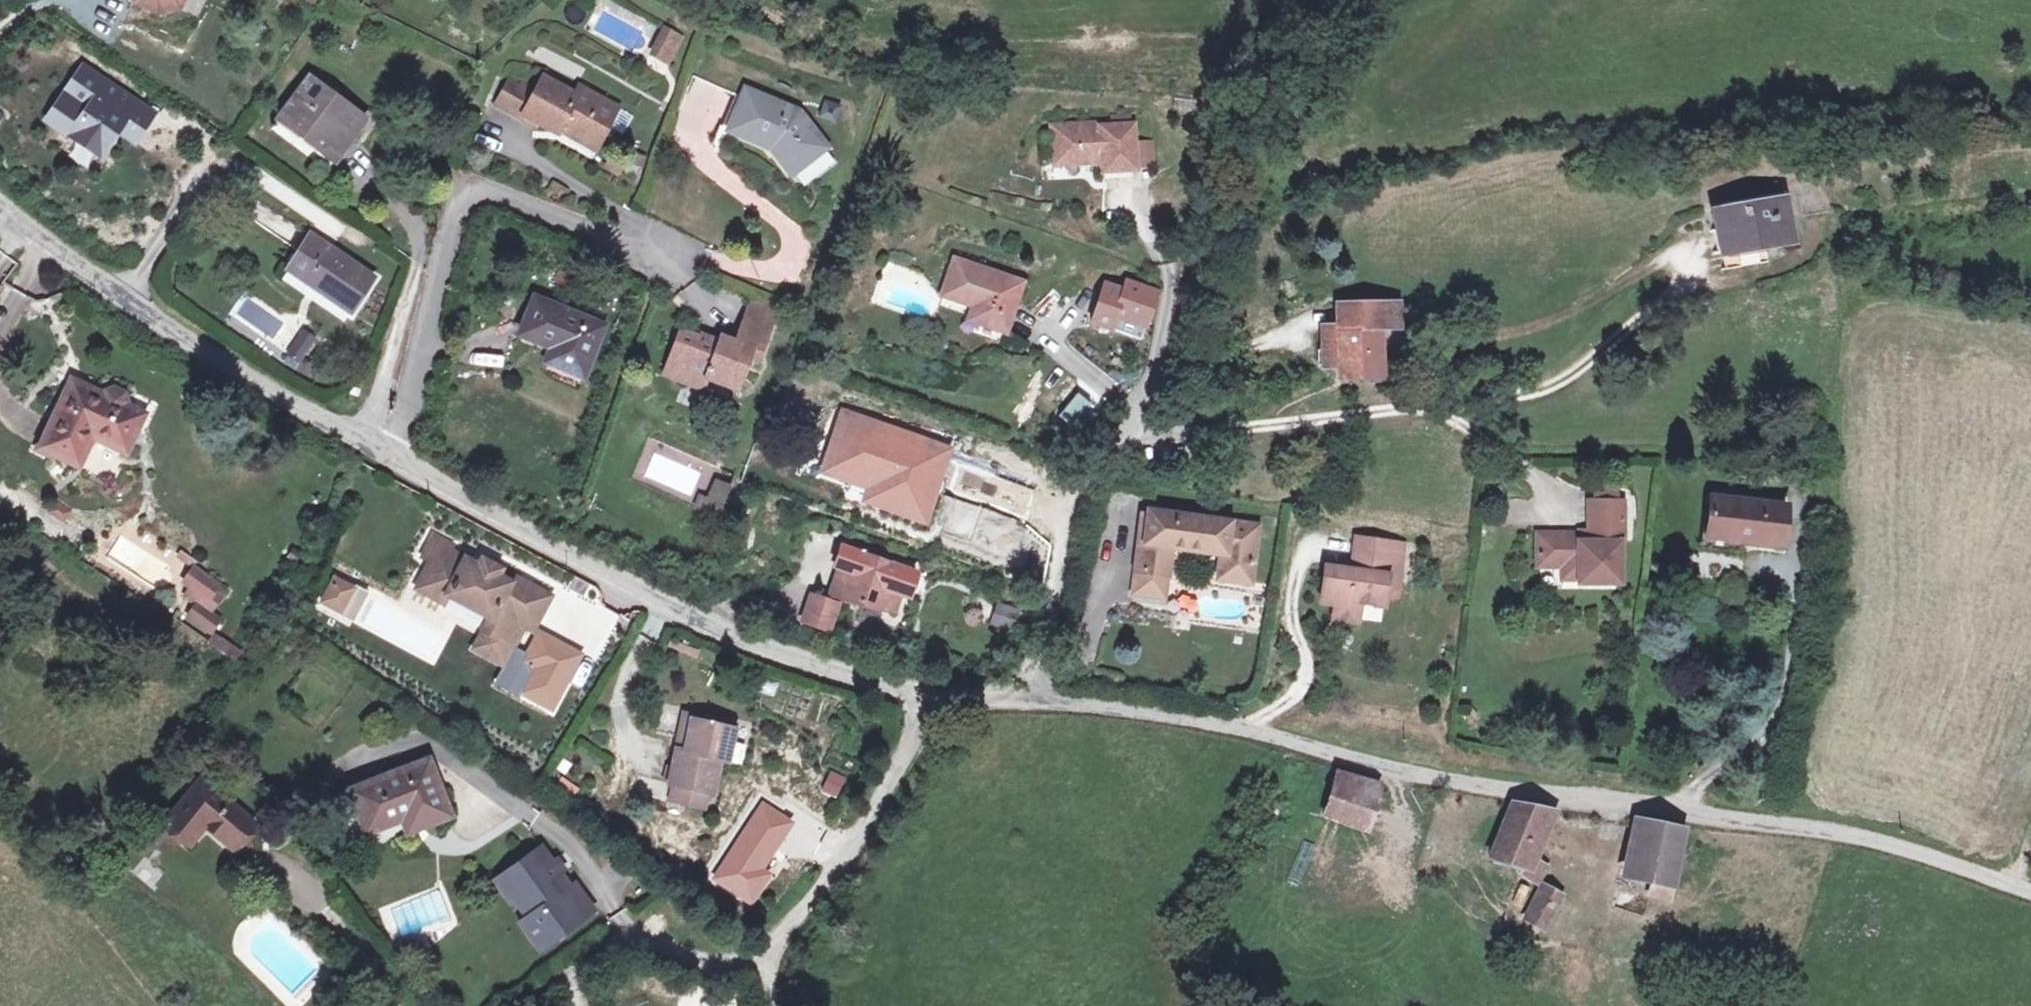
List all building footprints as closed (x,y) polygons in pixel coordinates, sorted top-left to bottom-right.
[(131,0),(159,13),(180,7),(183,0),(131,0)] [(669,30),(655,56),(667,62),(681,37),(669,30)] [(337,158),(365,119),(309,78),(280,116),(337,158)] [(597,144),(616,108),(579,87),(575,95),(543,78),(535,92),(521,84),(519,87),(508,80),(495,104),(521,119),(523,115),(539,124),(555,133),(561,123),(597,144)] [(101,156),(131,113),(114,101),(121,91),(107,82),(100,92),(99,91),(70,135),(101,156)] [(774,152),(791,174),(826,147),(799,113),(746,90),(729,131),(767,147),(771,144),(776,151),(774,152)] [(121,91),(114,101),(131,113),(137,103),(121,91)] [(622,134),(633,115),(621,109),(611,127),(622,134)] [(539,124),(523,115),(521,119),(537,128),(539,124)] [(1111,116),(1111,126),(1130,126),(1130,116),(1111,116)] [(1133,142),(1133,125),(1130,126),(1111,126),(1102,127),(1102,124),(1053,126),(1054,165),(1102,163),(1102,172),(1134,170),(1133,142)] [(1151,142),(1133,142),(1134,170),(1152,170),(1151,142)] [(1756,188),(1759,203),(1778,199),(1776,184),(1756,188)] [(1791,241),(1783,199),(1778,199),(1759,203),(1756,188),(1747,190),(1749,205),(1714,211),(1717,233),(1729,230),(1733,252),(1736,270),(1768,264),(1765,246),(1791,241)] [(1721,254),(1733,252),(1729,230),(1717,233),(1715,233),(1719,255),(1721,254)] [(374,279),(310,234),(289,264),(309,278),(306,282),(351,313),(374,279)] [(1733,252),(1721,254),(1724,272),(1736,270),(1733,252)] [(1005,333),(1022,283),(955,259),(942,295),(973,306),(968,320),(1005,333)] [(306,282),(309,278),(289,264),(286,269),(306,282)] [(1114,315),(1145,326),(1157,293),(1126,282),(1114,315)] [(582,376),(603,326),(535,299),(520,335),(552,348),(561,351),(555,365),(582,376)] [(751,300),(745,316),(770,326),(776,310),(751,300)] [(1398,304),(1345,305),(1346,328),(1338,328),(1338,333),(1323,333),(1323,366),(1339,366),(1340,378),(1380,378),(1379,350),(1372,351),(1371,327),(1379,327),(1398,327),(1398,304)] [(1338,328),(1346,328),(1345,305),(1338,305),(1338,328)] [(717,345),(680,331),(668,362),(684,368),(679,380),(702,389),(708,372),(738,383),(748,356),(757,359),(770,326),(745,316),(735,342),(720,336),(717,345)] [(305,331),(287,355),(297,362),(314,338),(305,331)] [(561,351),(552,348),(547,362),(555,365),(561,351)] [(679,380),(684,368),(668,362),(663,374),(679,380)] [(102,395),(72,381),(40,448),(79,466),(92,437),(126,452),(144,415),(127,407),(130,402),(126,393),(114,387),(104,390),(102,395)] [(1088,395),(1077,415),(1092,423),(1103,403),(1088,395)] [(877,475),(889,480),(882,499),(917,511),(925,490),(914,486),(919,472),(930,475),(940,446),(847,414),(829,466),(855,475),(857,468),(877,475)] [(914,486),(925,490),(930,475),(919,472),(914,486)] [(871,495),(882,499),(889,480),(877,475),(871,495)] [(718,517),(731,487),(717,482),(709,501),(705,511),(718,517)] [(705,511),(709,501),(701,497),(696,508),(705,511)] [(1782,505),(1768,503),(1711,497),(1711,499),(1706,537),(1781,545),(1782,542),(1786,505),(1782,505)] [(1787,543),(1782,542),(1781,545),(1706,537),(1711,499),(1705,498),(1700,548),(1741,553),(1742,546),(1786,551),(1787,543)] [(1623,544),(1623,502),(1589,501),(1589,536),(1579,536),(1579,534),(1537,534),(1537,567),(1561,567),(1577,567),(1577,580),(1577,584),(1618,584),(1619,544),(1623,544)] [(69,512),(56,503),(51,512),(64,520),(69,512)] [(1256,527),(1144,512),(1136,572),(1166,576),(1171,547),(1221,554),(1218,578),(1249,582),(1256,527)] [(512,577),(510,583),(450,551),(452,546),(435,537),(426,554),(434,558),(417,589),(444,603),(448,595),(476,610),(490,618),(484,631),(515,647),(525,627),(532,630),(550,597),(512,577)] [(1402,561),(1404,545),(1357,538),(1353,565),(1357,566),(1356,571),(1325,567),(1320,602),(1334,604),(1332,619),(1357,622),(1360,603),(1383,606),(1385,594),(1387,577),(1395,578),(1398,561),(1402,561)] [(838,567),(829,594),(860,605),(861,602),(881,609),(889,588),(896,567),(840,547),(833,565),(838,567)] [(176,556),(193,568),(198,562),(180,550),(176,556)] [(1397,596),(1399,578),(1402,561),(1398,561),(1395,578),(1387,577),(1385,594),(1397,596)] [(1577,567),(1561,567),(1561,580),(1577,580),(1577,567)] [(218,586),(193,568),(185,581),(192,586),(185,597),(194,603),(208,614),(221,597),(213,592),(218,586)] [(1166,576),(1136,572),(1133,593),(1163,597),(1166,576)] [(341,583),(329,605),(347,615),(359,593),(341,583)] [(889,588),(881,609),(890,612),(898,592),(889,588)] [(221,597),(208,614),(216,620),(229,602),(221,597)] [(835,605),(809,597),(800,622),(826,630),(835,605)] [(208,614),(194,603),(184,617),(211,637),(214,632),(220,623),(216,620),(208,614)] [(490,618),(476,610),(469,623),(484,631),(490,618)] [(535,629),(520,662),(530,666),(515,698),(554,717),(584,652),(535,629)] [(243,652),(214,632),(211,637),(206,643),(237,663),(243,652)] [(684,714),(676,749),(684,751),(692,716),(684,714)] [(735,726),(692,716),(684,751),(676,749),(668,784),(677,786),(703,792),(711,794),(719,760),(727,762),(735,726)] [(428,761),(350,791),(366,833),(403,819),(418,813),(423,826),(449,816),(428,761)] [(1317,784),(1332,788),(1338,772),(1322,767),(1317,784)] [(1332,788),(1323,815),(1366,831),(1378,794),(1356,787),(1355,777),(1338,772),(1332,788)] [(255,823),(201,779),(168,818),(163,825),(189,846),(205,827),(233,850),(255,823)] [(703,792),(677,786),(674,801),(699,807),(703,792)] [(1551,810),(1512,803),(1489,859),(1522,868),(1525,869),(1530,858),(1551,810)] [(163,825),(168,818),(160,812),(140,836),(147,843),(163,825)] [(418,813),(403,819),(408,832),(423,826),(418,813)] [(1622,877),(1632,879),(1646,820),(1636,817),(1622,877)] [(1646,820),(1632,879),(1652,883),(1649,895),(1669,900),(1672,887),(1684,828),(1646,820)] [(598,915),(543,845),(494,880),(523,919),(516,925),(541,956),(598,915)] [(1525,869),(1522,868),(1519,873),(1538,883),(1548,868),(1530,858),(1525,869)] [(1543,928),(1561,896),(1543,886),(1526,919),(1543,928)]
